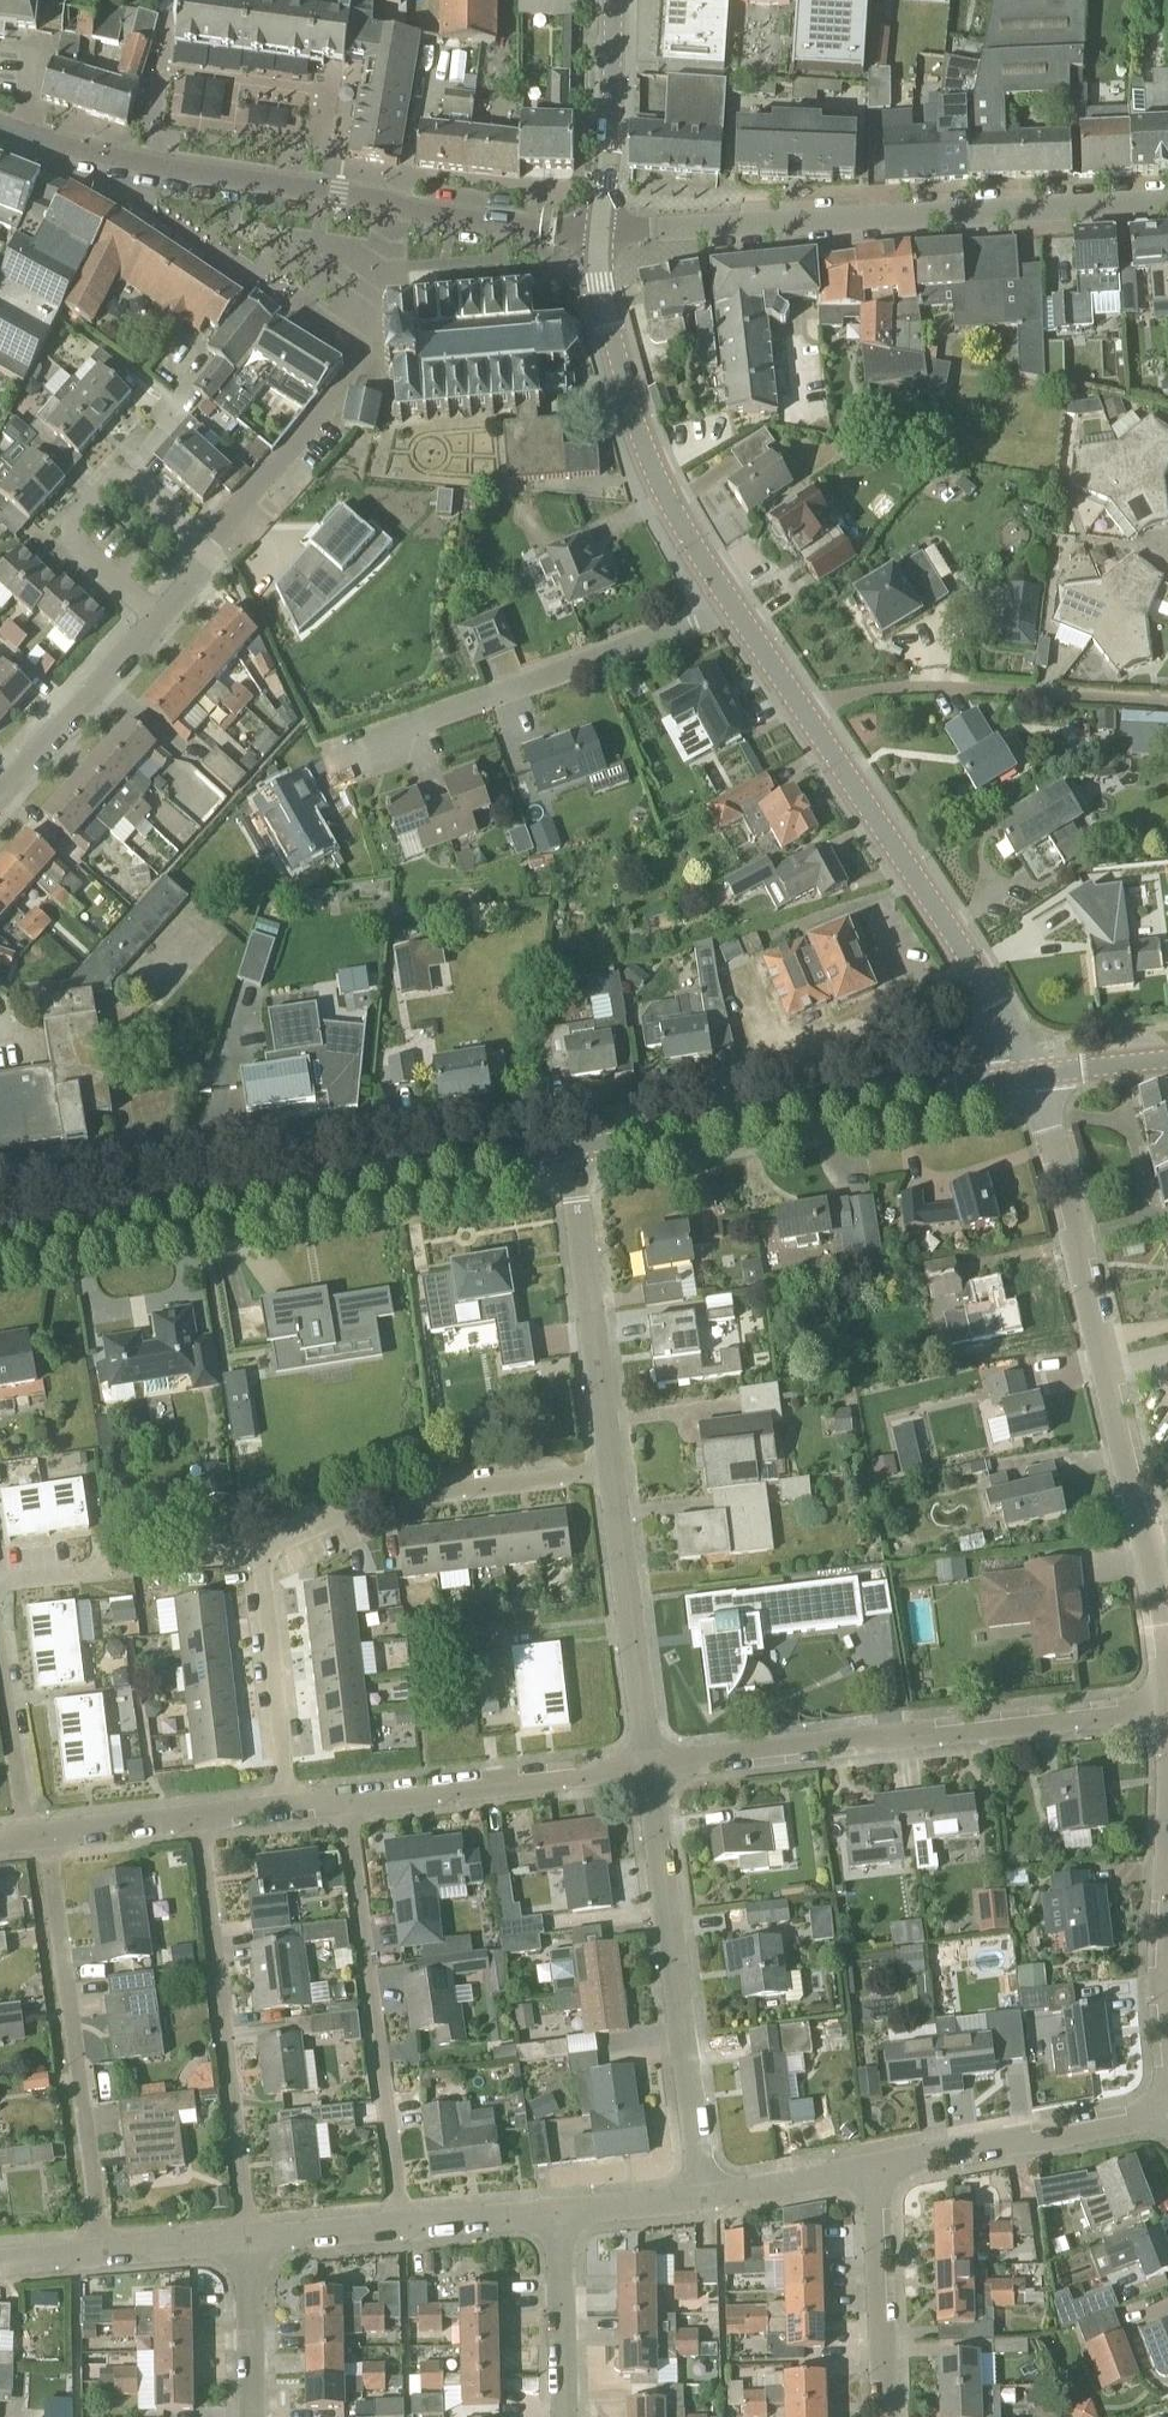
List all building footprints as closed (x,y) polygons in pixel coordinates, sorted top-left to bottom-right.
[(37,31),(41,0),(0,0),(0,26),(37,31)] [(66,22),(97,29),(99,4),(80,0),(69,0),(66,22)] [(177,45),(312,64),(312,60),(345,64),(347,56),(349,56),(354,27),(375,30),(375,29),(374,29),(375,0),(183,0),(177,45)] [(497,0),(443,0),(442,43),(496,45),(497,0)] [(578,0),(520,0),(519,16),(572,17),(578,17),(578,0)] [(657,64),(725,68),(730,0),(662,0),(657,64)] [(741,1),(752,5),(764,6),(776,6),(777,6),(790,4),(790,3),(798,1),(793,70),(795,71),(795,70),(862,74),(862,75),(865,75),(870,0),(739,0),(741,1)] [(971,128),(971,138),(1005,137),(1006,129),(1005,99),(1069,97),(1069,83),(1069,65),(1084,66),(1087,3),(1087,0),(994,0),(982,65),(971,128)] [(80,112),(128,127),(141,84),(152,45),(159,17),(99,4),(97,29),(96,42),(127,48),(120,73),(94,65),(93,75),(80,112)] [(96,42),(97,29),(66,22),(59,66),(53,65),(43,100),(80,112),(93,75),(82,72),(82,39),(96,42)] [(375,30),(354,27),(349,56),(368,60),(363,92),(408,99),(419,36),(375,29),(375,30)] [(875,30),(874,47),(883,48),(885,31),(875,30)] [(940,108),(940,130),(945,181),(953,181),(973,180),(971,138),(971,128),(982,65),(946,58),(942,96),(940,108)] [(1069,65),(1069,83),(1069,97),(1070,130),(1077,130),(1077,132),(1081,132),(1083,176),(1083,179),(1131,177),(1128,128),(1127,110),(1087,112),(1088,87),(1083,87),(1083,71),(1084,66),(1069,65)] [(870,71),(869,109),(892,109),(891,71),(885,71),(871,71),(870,71)] [(1127,110),(1128,128),(1131,177),(1167,175),(1167,100),(1167,73),(1154,74),(1154,88),(1145,88),(1143,83),(1133,83),(1130,110),(1127,110)] [(570,122),(571,74),(563,74),(553,74),(553,98),(547,98),(547,105),(539,105),(538,122),(522,122),(522,137),(521,169),(575,171),(576,122),(570,122)] [(465,76),(463,95),(476,96),(478,78),(465,76)] [(726,95),(727,83),(669,79),(667,129),(637,127),(630,127),(629,169),(718,176),(721,176),(726,95)] [(776,98),(777,86),(770,86),(727,83),(726,95),(776,98)] [(843,86),(794,83),(794,87),(793,101),(818,103),(819,93),(842,95),(843,86)] [(397,167),(408,99),(363,92),(360,110),(356,109),(354,121),(359,122),(355,143),(356,143),(354,155),(353,155),(353,159),(397,167)] [(472,132),(476,96),(446,93),(444,112),(443,129),(422,127),(417,167),(467,173),(472,132)] [(925,131),(913,132),(917,183),(939,182),(941,182),(945,181),(940,130),(940,108),(930,109),(925,109),(925,131)] [(913,113),(883,114),(884,134),(886,174),(886,185),(914,183),(917,183),(913,132),(913,113)] [(823,129),(823,122),(786,121),(774,121),(774,128),(738,126),(736,174),(759,175),(758,180),(789,182),(789,176),(803,177),(803,182),(834,183),(834,178),(856,179),(858,131),(823,129)] [(1005,137),(971,138),(973,180),(1022,178),(1021,137),(1020,129),(1006,129),(1005,137)] [(521,169),(522,137),(472,132),(467,173),(503,177),(504,169),(520,170),(519,179),(521,179),(521,169)] [(1072,136),(1021,137),(1022,178),(1073,177),(1072,136)] [(42,177),(0,160),(0,228),(19,235),(42,177)] [(29,375),(36,363),(51,332),(64,307),(65,307),(82,275),(94,251),(95,251),(118,214),(117,213),(115,213),(70,188),(42,177),(19,235),(0,289),(0,371),(25,384),(29,375)] [(82,275),(65,307),(93,325),(119,278),(147,296),(167,309),(160,319),(167,323),(203,270),(118,214),(95,251),(94,251),(82,275)] [(1164,230),(1130,233),(1134,273),(1150,272),(1153,320),(1167,319),(1167,283),(1164,230)] [(1120,296),(1117,234),(1085,236),(1085,241),(1077,241),(1076,237),(1074,237),(1079,298),(1056,299),(1058,329),(1094,327),(1092,298),(1120,296)] [(1020,241),(962,245),(971,329),(1018,326),(1020,378),(1046,382),(1044,324),(1042,282),(1020,283),(1020,241)] [(971,329),(962,245),(911,248),(919,307),(951,305),(956,330),(971,329)] [(861,348),(862,348),(926,361),(919,307),(911,248),(856,254),(856,256),(855,256),(863,309),(862,309),(862,322),(861,348)] [(844,330),(844,310),(862,309),(863,309),(855,256),(817,262),(821,300),(819,300),(819,309),(820,330),(844,330)] [(817,262),(817,259),(799,261),(799,262),(800,263),(801,263),(804,300),(803,300),(803,302),(819,300),(821,300),(817,262)] [(788,301),(784,263),(785,263),(784,262),(712,269),(715,293),(728,413),(778,415),(768,323),(773,322),(783,326),(787,325),(791,316),(790,312),(780,308),(780,304),(789,303),(789,301),(788,301)] [(789,301),(803,300),(804,300),(801,263),(800,263),(785,263),(784,263),(788,301),(789,301)] [(220,330),(245,299),(203,270),(167,323),(180,332),(186,323),(201,333),(208,322),(220,330)] [(705,305),(699,272),(640,282),(647,324),(648,324),(651,340),(653,343),(656,345),(660,346),(664,346),(668,344),(668,345),(686,342),(684,327),(688,327),(687,319),(696,318),(697,326),(701,369),(704,369),(717,368),(710,304),(705,305)] [(531,292),(531,286),(527,287),(528,293),(511,295),(510,288),(507,289),(507,295),(489,296),(488,290),(484,291),(485,297),(463,299),(463,292),(458,293),(459,298),(441,300),(440,294),(437,294),(437,300),(419,302),(418,296),(414,296),(415,302),(393,304),(393,298),(388,298),(389,304),(383,304),(384,309),(389,309),(392,340),(386,341),(387,346),(385,346),(385,351),(388,351),(388,355),(389,356),(390,366),(389,367),(390,371),(387,372),(387,376),(390,376),(390,381),(396,380),(398,414),(393,414),(393,418),(399,417),(399,423),(403,423),(402,417),(424,415),(425,421),(429,421),(428,415),(446,413),(447,419),(451,419),(450,413),(468,411),(469,417),(473,417),(472,411),(490,409),(491,415),(495,415),(494,409),(513,407),(513,414),(517,413),(518,423),(503,425),(508,483),(601,476),(598,445),(565,448),(562,420),(538,422),(538,411),(541,411),(541,405),(547,405),(547,401),(540,401),(540,395),(573,393),(572,387),(576,386),(575,376),(566,377),(565,367),(568,372),(572,371),(569,365),(577,356),(583,357),(584,353),(578,352),(577,339),(582,336),(581,333),(575,336),(566,328),(568,321),(564,320),(562,326),(551,327),(550,321),(546,321),(547,326),(535,328),(532,296),(538,296),(538,292),(531,292)] [(210,402),(225,383),(274,322),(248,301),(209,351),(218,359),(194,389),(210,402)] [(307,412),(344,366),(279,325),(257,352),(258,353),(215,405),(237,424),(242,418),(267,387),(307,412)] [(926,361),(862,348),(867,389),(927,381),(929,380),(927,362),(926,362),(926,361)] [(114,381),(123,370),(101,350),(74,381),(73,380),(114,418),(132,398),(114,381)] [(945,400),(951,366),(927,362),(929,380),(927,381),(930,397),(945,400)] [(37,382),(42,373),(43,372),(43,371),(42,369),(41,367),(36,363),(29,375),(37,382)] [(32,380),(23,390),(33,400),(42,390),(32,380)] [(97,437),(114,418),(73,380),(55,400),(97,437)] [(657,417),(672,412),(664,386),(649,391),(657,417)] [(97,437),(55,400),(54,401),(53,400),(38,417),(40,419),(39,420),(29,431),(52,451),(61,440),(79,457),(97,437)] [(208,401),(200,410),(209,419),(218,410),(208,401)] [(357,407),(352,406),(352,405),(349,404),(348,408),(349,408),(348,414),(347,414),(346,418),(347,418),(346,424),(345,424),(344,427),(375,434),(379,414),(380,414),(380,411),(377,410),(377,411),(372,410),(372,409),(368,408),(368,409),(361,408),(361,407),(357,406),(357,407)] [(1167,471),(1167,433),(1165,432),(1161,429),(1151,416),(1117,444),(1131,475),(1165,479),(1167,471)] [(184,486),(213,454),(201,444),(210,435),(191,417),(170,440),(181,450),(165,468),(184,486)] [(19,442),(22,444),(33,454),(16,474),(48,503),(66,483),(42,462),(52,451),(29,431),(17,420),(8,431),(20,441),(19,442)] [(771,456),(767,450),(775,444),(765,430),(739,448),(754,469),(729,486),(749,516),(793,485),(773,455),(771,456)] [(1110,503),(1131,475),(1117,444),(1073,451),(1075,467),(1075,472),(1069,487),(1110,503)] [(223,464),(213,454),(184,486),(204,504),(221,485),(231,495),(252,473),(232,455),(223,464)] [(48,503),(16,474),(8,466),(0,475),(0,515),(3,517),(12,506),(30,523),(48,503)] [(1111,504),(1105,512),(1129,541),(1136,535),(1138,537),(1151,527),(1155,526),(1167,523),(1167,501),(1165,479),(1131,475),(1110,503),(1111,504)] [(856,559),(838,532),(812,494),(771,522),(774,527),(773,534),(779,541),(785,543),(789,547),(790,546),(792,547),(793,546),(801,557),(805,555),(810,562),(806,565),(820,585),(840,571),(857,560),(856,559)] [(280,583),(276,587),(291,619),(313,594),(325,605),(347,581),(342,577),(358,559),(370,570),(387,551),(388,551),(394,545),(387,539),(389,538),(381,532),(380,533),(371,525),(366,530),(340,507),(322,527),(327,531),(310,551),(326,565),(309,584),(293,570),(280,584),(280,583)] [(580,548),(589,543),(604,536),(604,535),(579,546),(551,557),(552,560),(540,565),(547,581),(552,579),(559,576),(562,584),(572,607),(612,590),(611,588),(616,584),(617,578),(615,573),(610,570),(604,570),(603,568),(600,569),(593,553),(584,557),(580,548)] [(42,568),(22,550),(0,574),(0,587),(14,599),(42,568)] [(939,584),(922,555),(895,572),(894,570),(856,594),(857,595),(853,602),(858,612),(867,612),(883,638),(921,614),(919,610),(930,603),(932,606),(947,597),(939,584)] [(1147,619),(1165,578),(1149,571),(1146,568),(1136,555),(1101,582),(1113,614),(1147,619)] [(60,585),(42,568),(14,599),(33,616),(66,580),(65,579),(60,585)] [(57,629),(85,598),(66,580),(33,616),(34,617),(39,612),(57,629)] [(1093,641),(1113,614),(1101,582),(1057,588),(1059,604),(1058,609),(1052,624),(1093,641)] [(77,647),(105,616),(85,598),(57,629),(77,647)] [(276,673),(258,635),(230,610),(209,633),(237,659),(246,649),(256,661),(264,679),(276,673)] [(475,665),(514,649),(499,614),(460,630),(466,642),(475,665)] [(1119,676),(1132,666),(1137,665),(1153,663),(1147,619),(1113,614),(1093,641),(1119,676)] [(19,631),(10,623),(0,634),(0,636),(8,643),(19,631)] [(18,652),(28,640),(19,631),(8,643),(18,652)] [(237,659),(209,633),(188,657),(216,682),(237,659)] [(1050,640),(1038,639),(1037,667),(1048,668),(1050,640)] [(46,677),(57,665),(47,657),(37,668),(46,677)] [(229,694),(216,682),(188,657),(167,680),(195,705),(204,695),(219,709),(222,705),(234,715),(239,719),(238,721),(251,732),(261,723),(256,718),(245,708),(229,694)] [(33,690),(0,660),(0,703),(12,714),(33,690)] [(737,716),(726,696),(729,694),(714,666),(680,685),(682,688),(661,700),(675,725),(694,714),(714,752),(751,732),(741,713),(737,716)] [(188,742),(197,733),(182,719),(195,705),(167,680),(146,703),(188,742)] [(229,694),(245,708),(253,700),(254,699),(239,686),(240,685),(238,684),(229,694)] [(0,703),(0,727),(12,714),(0,703)] [(1097,712),(1097,729),(1112,729),(1112,712),(1097,712)] [(995,743),(976,713),(948,731),(966,761),(960,765),(978,793),(1015,770),(997,742),(995,743)] [(1167,752),(1167,719),(1124,716),(1123,740),(1122,750),(1167,752)] [(172,760),(129,722),(108,746),(136,771),(149,757),(163,770),(172,760)] [(606,771),(592,731),(545,748),(543,743),(525,749),(540,794),(606,771)] [(136,771),(108,746),(87,769),(145,821),(153,812),(143,803),(153,786),(136,771)] [(233,793),(247,778),(236,768),(217,750),(203,766),(233,793)] [(145,821),(87,769),(66,793),(94,818),(112,834),(124,845),(136,831),(145,821)] [(451,842),(476,832),(471,817),(490,810),(475,769),(455,776),(456,779),(445,782),(453,808),(440,813),(451,842)] [(773,802),(769,794),(774,792),(766,776),(745,788),(707,807),(720,832),(743,820),(754,841),(773,831),(783,851),(818,832),(809,814),(810,813),(805,803),(803,804),(796,790),(773,802)] [(322,835),(310,813),(320,807),(303,777),(256,803),(267,824),(294,872),(331,852),(329,847),(333,845),(326,832),(322,835)] [(1063,787),(1043,799),(1023,812),(1028,819),(1003,834),(1017,857),(1048,838),(1065,865),(1089,850),(1080,836),(1079,836),(1073,827),(1084,820),(1063,787)] [(426,817),(417,792),(406,796),(405,794),(385,801),(405,857),(424,851),(451,842),(440,813),(426,817)] [(87,855),(96,845),(81,832),(94,818),(66,793),(44,817),(87,855)] [(553,820),(530,829),(540,856),(563,848),(553,820)] [(75,919),(83,910),(58,888),(70,874),(71,873),(28,834),(7,858),(35,884),(75,919)] [(819,862),(813,850),(773,871),(776,875),(791,903),(792,905),(817,891),(823,900),(848,887),(831,856),(819,862)] [(35,884),(7,858),(0,866),(0,894),(14,907),(35,884)] [(148,868),(129,871),(132,887),(151,883),(148,868)] [(113,1114),(94,995),(113,992),(112,985),(189,899),(166,879),(72,983),(75,997),(42,1003),(45,1027),(46,1026),(53,1068),(38,1070),(0,1076),(0,1152),(64,1141),(65,1145),(89,1142),(85,1118),(113,1114)] [(1068,899),(1085,927),(1091,939),(1090,940),(1096,993),(1098,993),(1097,990),(1132,985),(1133,989),(1135,989),(1133,973),(1166,969),(1166,968),(1163,968),(1160,944),(1129,947),(1120,931),(1124,929),(1127,927),(1123,886),(1097,889),(1094,884),(1068,899)] [(14,907),(0,894),(0,922),(14,907)] [(27,919),(44,934),(53,924),(36,909),(27,919)] [(44,934),(27,919),(19,928),(35,943),(44,934)] [(838,1006),(874,991),(878,985),(873,973),(866,972),(856,947),(860,941),(855,929),(847,928),(765,963),(789,1021),(828,1004),(827,1001),(834,998),(838,1006)] [(273,941),(251,934),(236,980),(259,987),(273,941)] [(664,952),(659,937),(641,943),(646,958),(664,952)] [(442,940),(394,948),(399,976),(430,970),(447,967),(442,940)] [(681,1026),(642,1032),(644,1047),(662,1044),(666,1065),(667,1065),(667,1063),(698,1058),(698,1060),(713,1057),(708,1023),(728,1020),(719,984),(712,941),(695,947),(696,954),(694,954),(700,987),(702,994),(688,996),(689,998),(677,1000),(681,1026)] [(17,955),(0,949),(0,965),(12,969),(17,955)] [(623,977),(636,987),(646,976),(633,965),(623,977)] [(635,1074),(626,1019),(622,994),(610,996),(614,1021),(595,1024),(597,1040),(573,1044),(570,1027),(552,1031),(548,1064),(559,1062),(561,1076),(572,1074),(573,1080),(603,1075),(604,1079),(605,1079),(604,1074),(632,1070),(632,1074),(635,1074)] [(241,1072),(248,1113),(316,1102),(316,1097),(328,1096),(330,1113),(359,1109),(368,1010),(317,1006),(269,1013),(276,1055),(266,1057),(268,1068),(241,1072)] [(504,1074),(501,1054),(484,1057),(437,1064),(438,1074),(443,1101),(445,1100),(446,1104),(461,1101),(461,1098),(489,1093),(487,1077),(507,1074),(507,1073),(504,1074)] [(395,1086),(415,1083),(411,1057),(391,1061),(391,1062),(395,1086)] [(1140,1092),(1146,1123),(1144,1123),(1148,1144),(1147,1144),(1150,1156),(1167,1152),(1167,1086),(1140,1092)] [(1150,1156),(1150,1157),(1151,1156),(1156,1178),(1158,1177),(1165,1208),(1167,1207),(1167,1152),(1150,1156)] [(988,1186),(987,1181),(952,1190),(956,1206),(923,1210),(922,1195),(923,1194),(923,1193),(902,1195),(902,1197),(903,1197),(907,1228),(925,1227),(924,1225),(960,1222),(963,1233),(998,1224),(992,1200),(996,1199),(992,1185),(988,1186)] [(819,1245),(818,1238),(830,1236),(830,1234),(852,1230),(847,1203),(778,1213),(783,1243),(796,1241),(798,1248),(819,1245)] [(646,1308),(670,1304),(682,1303),(677,1267),(693,1264),(688,1228),(645,1235),(648,1253),(642,1254),(647,1286),(643,1286),(646,1308)] [(514,1317),(511,1299),(513,1298),(507,1257),(453,1266),(460,1309),(495,1304),(498,1319),(495,1320),(498,1341),(507,1339),(530,1335),(527,1315),(514,1317)] [(763,1281),(761,1260),(742,1262),(745,1284),(763,1281)] [(962,1288),(956,1261),(925,1268),(932,1299),(955,1294),(957,1303),(969,1300),(971,1306),(976,1304),(976,1308),(966,1311),(967,1319),(960,1321),(959,1317),(946,1320),(952,1347),(972,1343),(1023,1332),(1017,1302),(1007,1304),(1001,1278),(971,1284),(972,1286),(962,1288)] [(312,1294),(264,1302),(264,1304),(275,1368),(305,1363),(304,1353),(373,1341),(368,1315),(392,1311),(388,1290),(313,1303),(312,1294)] [(709,1324),(736,1321),(734,1309),(708,1313),(709,1324)] [(100,1385),(111,1383),(111,1386),(112,1390),(135,1387),(145,1386),(146,1394),(169,1391),(168,1382),(191,1379),(193,1392),(219,1388),(213,1337),(196,1339),(196,1337),(192,1313),(157,1319),(162,1347),(140,1351),(138,1338),(107,1343),(111,1361),(107,1362),(97,1364),(100,1385)] [(703,1372),(696,1315),(649,1322),(657,1386),(742,1374),(739,1351),(720,1354),(721,1369),(703,1372)] [(36,1382),(28,1336),(1,1341),(2,1346),(0,1347),(0,1388),(36,1382)] [(246,1373),(223,1377),(233,1442),(256,1438),(246,1373)] [(1027,1401),(1021,1375),(989,1382),(993,1398),(1002,1396),(1013,1442),(1048,1434),(1039,1398),(1027,1401)] [(713,1492),(760,1486),(758,1466),(777,1464),(773,1425),(783,1423),(779,1386),(764,1388),(740,1391),(744,1421),(700,1426),(708,1492),(713,1492)] [(1005,1531),(1067,1516),(1062,1497),(1056,1499),(1052,1482),(1057,1481),(1053,1464),(1028,1470),(1031,1487),(1011,1492),(1007,1475),(988,1479),(992,1496),(985,1498),(990,1516),(1001,1513),(1005,1531)] [(203,1500),(232,1495),(227,1468),(199,1473),(203,1500)] [(781,1486),(784,1502),(812,1500),(811,1479),(781,1483),(781,1486)] [(90,1530),(82,1480),(81,1480),(81,1483),(43,1489),(42,1485),(42,1486),(49,1536),(50,1536),(49,1533),(88,1527),(88,1531),(90,1530)] [(775,1551),(767,1488),(766,1485),(760,1486),(713,1492),(716,1514),(676,1519),(681,1562),(732,1556),(775,1551)] [(49,1536),(42,1486),(41,1486),(41,1489),(4,1495),(3,1491),(2,1492),(9,1542),(11,1542),(10,1539),(48,1533),(49,1537),(49,1536)] [(538,1563),(570,1559),(572,1559),(566,1512),(532,1516),(538,1563)] [(499,1520),(505,1567),(530,1564),(538,1563),(532,1516),(499,1520)] [(471,1571),(505,1567),(499,1520),(466,1524),(471,1571)] [(438,1575),(471,1571),(466,1524),(432,1529),(438,1575)] [(404,1580),(438,1575),(432,1529),(398,1533),(404,1580)] [(1088,1654),(1077,1562),(1024,1569),(1025,1572),(980,1577),(987,1631),(1034,1625),(1038,1660),(1073,1656),(1074,1662),(1078,1662),(1078,1655),(1088,1654)] [(384,1577),(378,1577),(380,1592),(398,1591),(397,1581),(397,1575),(386,1576),(384,1577)] [(309,1620),(356,1615),(352,1581),(305,1586),(309,1620)] [(858,1587),(857,1583),(737,1597),(737,1594),(686,1600),(690,1634),(700,1632),(708,1696),(737,1692),(756,1690),(755,1688),(753,1663),(754,1663),(754,1657),(765,1656),(763,1638),(863,1627),(862,1619),(858,1587)] [(180,1635),(227,1630),(223,1595),(176,1601),(180,1635)] [(133,1602),(111,1605),(113,1624),(135,1621),(133,1602)] [(78,1644),(74,1606),(78,1606),(78,1604),(26,1610),(27,1612),(30,1611),(35,1649),(31,1649),(31,1650),(82,1644),(82,1643),(78,1644)] [(463,1624),(462,1608),(443,1610),(445,1625),(463,1624)] [(313,1654),(360,1648),(356,1615),(309,1620),(313,1654)] [(184,1668),(231,1663),(227,1630),(180,1635),(184,1668)] [(83,1684),(79,1645),(82,1645),(82,1644),(31,1650),(31,1651),(35,1650),(39,1689),(36,1689),(36,1691),(87,1685),(87,1683),(83,1684)] [(563,1686),(559,1648),(562,1647),(562,1646),(511,1651),(511,1653),(515,1653),(519,1691),(516,1691),(516,1692),(567,1686),(567,1685),(563,1686)] [(317,1687),(364,1682),(360,1648),(313,1654),(317,1687)] [(188,1702),(235,1696),(231,1663),(184,1668),(188,1702)] [(128,1671),(113,1673),(115,1687),(129,1685),(128,1671)] [(321,1720),(368,1715),(364,1682),(317,1687),(321,1720)] [(568,1725),(563,1687),(567,1687),(567,1686),(516,1692),(516,1693),(520,1692),(524,1730),(520,1730),(520,1732),(571,1726),(571,1725),(568,1725)] [(191,1735),(239,1729),(235,1696),(188,1702),(191,1735)] [(106,1738),(102,1700),(105,1699),(105,1698),(54,1704),(54,1705),(58,1705),(62,1743),(59,1743),(59,1744),(110,1738),(110,1737),(106,1738)] [(161,1703),(146,1705),(147,1720),(156,1719),(162,1712),(161,1703)] [(412,1710),(395,1712),(397,1728),(414,1726),(412,1710)] [(325,1755),(335,1753),(371,1749),(368,1715),(321,1720),(325,1755)] [(195,1769),(231,1765),(243,1764),(239,1729),(191,1735),(195,1769)] [(111,1777),(106,1739),(110,1739),(110,1738),(59,1744),(59,1745),(62,1744),(67,1782),(63,1783),(63,1784),(114,1779),(114,1777),(111,1777)] [(142,1761),(128,1763),(130,1783),(130,1784),(144,1783),(144,1777),(142,1761)] [(1108,1830),(1101,1774),(1063,1778),(1063,1777),(1043,1779),(1046,1811),(1056,1810),(1060,1834),(1060,1836),(1084,1833),(1108,1830)] [(945,1803),(944,1791),(910,1795),(917,1862),(919,1872),(938,1869),(937,1857),(933,1857),(932,1842),(977,1836),(973,1800),(945,1803)] [(917,1862),(910,1795),(871,1800),(872,1812),(844,1815),(848,1852),(851,1869),(853,1869),(891,1864),(889,1846),(903,1845),(903,1851),(911,1851),(912,1862),(917,1862)] [(769,1870),(767,1855),(789,1852),(783,1809),(734,1816),(736,1831),(712,1833),(715,1862),(739,1859),(741,1874),(769,1870)] [(566,1870),(606,1865),(611,1865),(605,1821),(534,1830),(537,1854),(540,1873),(560,1871),(566,1870)] [(493,1879),(510,1877),(503,1835),(487,1838),(490,1853),(489,1853),(493,1879)] [(463,1856),(461,1841),(414,1847),(414,1842),(387,1846),(393,1889),(395,1888),(403,1948),(441,1943),(434,1891),(466,1887),(484,1885),(483,1881),(493,1880),(493,1879),(489,1853),(463,1856)] [(323,1891),(319,1856),(280,1861),(279,1856),(257,1859),(260,1884),(248,1886),(254,1933),(277,1931),(291,1929),(287,1894),(323,1891)] [(571,1913),(612,1907),(606,1865),(566,1870),(571,1913)] [(150,1958),(139,1874),(94,1880),(97,1902),(99,1901),(100,1914),(94,1914),(100,1964),(150,1958)] [(1089,1892),(1087,1875),(1054,1878),(1056,1894),(1042,1896),(1048,1937),(1068,1934),(1071,1955),(1111,1950),(1104,1891),(1089,1892)] [(514,1906),(510,1877),(493,1879),(493,1880),(497,1909),(514,1906)] [(979,1933),(1010,1930),(1005,1890),(975,1893),(979,1933)] [(751,1927),(752,1927),(790,1922),(787,1905),(749,1909),(751,1927)] [(830,1909),(809,1911),(813,1943),(833,1940),(830,1909)] [(542,1918),(522,1920),(499,1924),(502,1941),(539,1936),(544,1935),(542,1918)] [(350,1951),(347,1923),(323,1925),(301,1928),(303,1944),(335,1940),(337,1953),(350,1951)] [(504,1956),(541,1951),(539,1936),(502,1941),(504,1956)] [(784,1975),(781,1942),(760,1943),(726,1947),(729,1969),(741,1968),(745,1999),(786,1995),(784,1975)] [(309,2007),(301,1943),(255,1948),(260,1991),(256,1991),(258,2013),(309,2007)] [(622,1987),(616,1945),(550,1953),(551,1966),(554,1984),(555,1996),(622,1987)] [(456,1977),(488,1973),(485,1954),(438,1961),(440,1977),(450,1975),(451,1978),(456,1977)] [(164,2056),(161,2033),(159,2011),(154,1973),(109,1979),(111,1998),(105,1999),(109,2034),(118,2033),(119,2039),(114,2040),(118,2067),(119,2067),(119,2062),(164,2056)] [(451,1978),(450,1975),(440,1977),(406,1981),(408,2000),(413,2034),(437,2030),(439,2046),(466,2042),(461,2007),(455,2008),(451,1978)] [(1076,2010),(1073,1986),(1048,1989),(1020,1992),(1020,1998),(1019,1999),(1021,2014),(1049,2010),(1050,2015),(1064,2013),(1067,2038),(1052,2040),(1053,2055),(1056,2079),(1072,2077),(1072,2078),(1110,2074),(1104,2032),(1107,2032),(1104,2006),(1076,2010)] [(627,2031),(622,1987),(555,1996),(558,2013),(584,2010),(587,2036),(627,2031)] [(21,2004),(0,2007),(0,2030),(24,2026),(21,2004)] [(361,2041),(358,2014),(312,2019),(314,2036),(344,2032),(346,2043),(361,2041)] [(958,2043),(954,2019),(936,2021),(940,2045),(938,2045),(944,2095),(962,2093),(961,2078),(995,2074),(990,2039),(958,2043)] [(792,2124),(789,2101),(784,2057),(813,2054),(809,2024),(750,2032),(754,2060),(741,2062),(744,2088),(750,2087),(755,2128),(792,2124)] [(302,2054),(300,2037),(261,2041),(268,2096),(305,2092),(302,2054)] [(548,2060),(568,2057),(566,2041),(546,2044),(548,2060)] [(518,2063),(519,2063),(547,2059),(546,2044),(516,2048),(517,2059),(518,2063)] [(944,2095),(938,2045),(886,2051),(891,2086),(924,2082),(926,2097),(944,2095)] [(515,2111),(516,2117),(526,2116),(519,2063),(518,2063),(517,2059),(512,2060),(519,2110),(515,2111)] [(632,2068),(599,2073),(592,2075),(598,2116),(638,2111),(632,2068)] [(25,2093),(50,2089),(48,2074),(23,2078),(25,2093)] [(164,2084),(130,2089),(132,2102),(141,2101),(166,2098),(164,2084)] [(186,2167),(179,2114),(177,2096),(141,2101),(143,2118),(121,2121),(124,2140),(130,2139),(133,2162),(127,2163),(130,2180),(149,2177),(150,2181),(156,2180),(155,2177),(168,2175),(167,2170),(186,2167)] [(535,2121),(548,2115),(542,2099),(528,2105),(535,2121)] [(472,2114),(470,2104),(448,2107),(424,2110),(433,2176),(501,2167),(498,2143),(494,2111),(472,2114)] [(278,2188),(319,2183),(313,2128),(355,2124),(354,2106),(300,2111),(276,2113),(278,2130),(272,2131),(278,2188)] [(598,2160),(648,2154),(643,2110),(638,2111),(598,2116),(593,2117),(595,2136),(575,2138),(578,2162),(598,2160)] [(516,2117),(516,2131),(528,2130),(527,2125),(526,2116),(516,2117)] [(533,2168),(551,2166),(548,2142),(545,2123),(527,2125),(528,2130),(530,2145),(533,2168)] [(31,2150),(13,2152),(15,2166),(32,2164),(31,2150)] [(1153,2210),(1134,2162),(1099,2174),(1100,2175),(1088,2177),(1087,2174),(1034,2184),(1039,2210),(1082,2202),(1094,2232),(1117,2223),(1118,2224),(1153,2210)] [(991,2237),(1013,2237),(1034,2237),(1029,2205),(1012,2206),(1012,2223),(991,2224),(991,2237)] [(936,2238),(972,2238),(971,2208),(935,2209),(936,2238)] [(1144,2227),(1104,2242),(1108,2253),(1106,2254),(1113,2272),(1141,2262),(1148,2280),(1167,2273),(1167,2250),(1161,2233),(1148,2238),(1144,2227)] [(822,2262),(821,2232),(785,2233),(763,2234),(764,2246),(764,2250),(745,2251),(744,2233),(724,2234),(726,2265),(732,2264),(745,2264),(766,2264),(766,2263),(786,2262),(786,2263),(822,2262)] [(990,2251),(1013,2250),(1013,2237),(991,2237),(990,2251)] [(937,2268),(973,2267),(972,2238),(936,2238),(937,2268)] [(620,2288),(656,2287),(655,2258),(619,2259),(620,2288)] [(787,2292),(823,2291),(822,2262),(786,2263),(787,2292)] [(767,2276),(766,2264),(745,2264),(745,2277),(767,2276)] [(986,2266),(973,2267),(937,2268),(938,2297),(1014,2295),(1027,2294),(1026,2281),(1014,2281),(987,2282),(986,2266)] [(675,2275),(675,2287),(695,2287),(695,2275),(675,2275)] [(306,2292),(307,2322),(343,2321),(343,2320),(362,2320),(362,2321),(384,2320),(401,2320),(400,2284),(379,2284),(379,2307),(362,2307),(362,2305),(341,2306),(342,2292),(306,2292)] [(428,2307),(428,2284),(408,2284),(409,2308),(409,2320),(419,2320),(442,2319),(441,2319),(462,2318),(462,2319),(498,2318),(497,2288),(461,2289),(462,2306),(428,2307)] [(656,2316),(656,2287),(620,2288),(620,2317),(656,2316)] [(698,2300),(698,2291),(698,2287),(695,2287),(675,2287),(676,2301),(698,2300)] [(1117,2309),(1109,2290),(1074,2304),(1069,2291),(1053,2298),(1054,2316),(1057,2332),(1066,2328),(1077,2324),(1113,2310),(1117,2309)] [(727,2309),(727,2323),(824,2320),(823,2291),(787,2292),(787,2304),(767,2305),(767,2307),(727,2309)] [(156,2295),(156,2309),(136,2310),(136,2312),(103,2313),(103,2299),(83,2299),(83,2323),(83,2326),(114,2325),(192,2325),(192,2294),(156,2295)] [(975,2309),(1015,2307),(1014,2295),(938,2297),(939,2326),(960,2325),(961,2341),(939,2342),(939,2343),(960,2342),(994,2342),(993,2324),(975,2324),(975,2309)] [(12,2307),(0,2307),(0,2334),(11,2334),(12,2307)] [(1104,2392),(1139,2379),(1113,2310),(1077,2324),(1104,2392)] [(671,2316),(656,2316),(620,2317),(621,2346),(699,2345),(698,2332),(676,2332),(676,2316),(671,2316)] [(463,2348),(499,2347),(498,2318),(462,2319),(463,2348)] [(419,2333),(442,2332),(442,2319),(419,2320),(419,2333)] [(362,2334),(385,2333),(384,2320),(362,2321),(362,2334)] [(825,2349),(824,2320),(727,2323),(728,2336),(769,2334),(769,2337),(789,2336),(789,2350),(825,2349)] [(307,2350),(343,2349),(343,2321),(307,2322),(307,2350)] [(1167,2377),(1167,2321),(1160,2324),(1142,2331),(1149,2349),(1157,2372),(1160,2376),(1165,2378),(1167,2377)] [(193,2353),(192,2325),(114,2325),(115,2339),(157,2338),(157,2353),(193,2353)] [(941,2390),(982,2389),(981,2355),(1029,2355),(1028,2341),(994,2342),(960,2342),(961,2356),(939,2357),(941,2390)] [(678,2387),(677,2357),(700,2356),(699,2345),(621,2346),(621,2376),(632,2375),(632,2389),(658,2389),(658,2387),(678,2387)] [(463,2376),(499,2375),(499,2347),(463,2348),(463,2376)] [(343,2366),(343,2349),(307,2350),(308,2380),(386,2378),(386,2365),(343,2366)] [(157,2382),(193,2381),(193,2353),(157,2353),(157,2382)] [(13,2368),(14,2354),(0,2354),(0,2367),(13,2368)] [(421,2377),(444,2377),(443,2363),(420,2364),(421,2377)] [(0,2367),(0,2392),(13,2393),(14,2368),(13,2368),(0,2367)] [(115,2369),(100,2369),(101,2383),(115,2383),(115,2369)] [(115,2383),(138,2382),(138,2369),(115,2369),(115,2383)] [(463,2376),(444,2377),(421,2377),(421,2391),(464,2390),(464,2406),(500,2405),(499,2375),(463,2376)] [(827,2404),(826,2375),(786,2376),(786,2389),(766,2390),(766,2393),(744,2394),(744,2407),(767,2406),(787,2405),(827,2404)] [(308,2409),(344,2408),(344,2395),(363,2394),(363,2392),(386,2391),(386,2378),(308,2380),(308,2409)] [(158,2412),(194,2411),(193,2381),(157,2382),(158,2412)] [(115,2396),(138,2396),(138,2382),(115,2383),(115,2396)] [(658,2389),(632,2389),(632,2402),(629,2402),(629,2416),(659,2416),(685,2416),(685,2401),(666,2401),(658,2401),(658,2389)] [(982,2389),(941,2390),(941,2416),(983,2416),(982,2389)] [(444,2415),(444,2396),(412,2397),(412,2416),(444,2415)] [(404,2401),(375,2402),(375,2416),(404,2416),(404,2401)] [(827,2404),(787,2405),(787,2416),(827,2416),(827,2404)] [(767,2406),(744,2407),(745,2416),(767,2416),(767,2406)]
